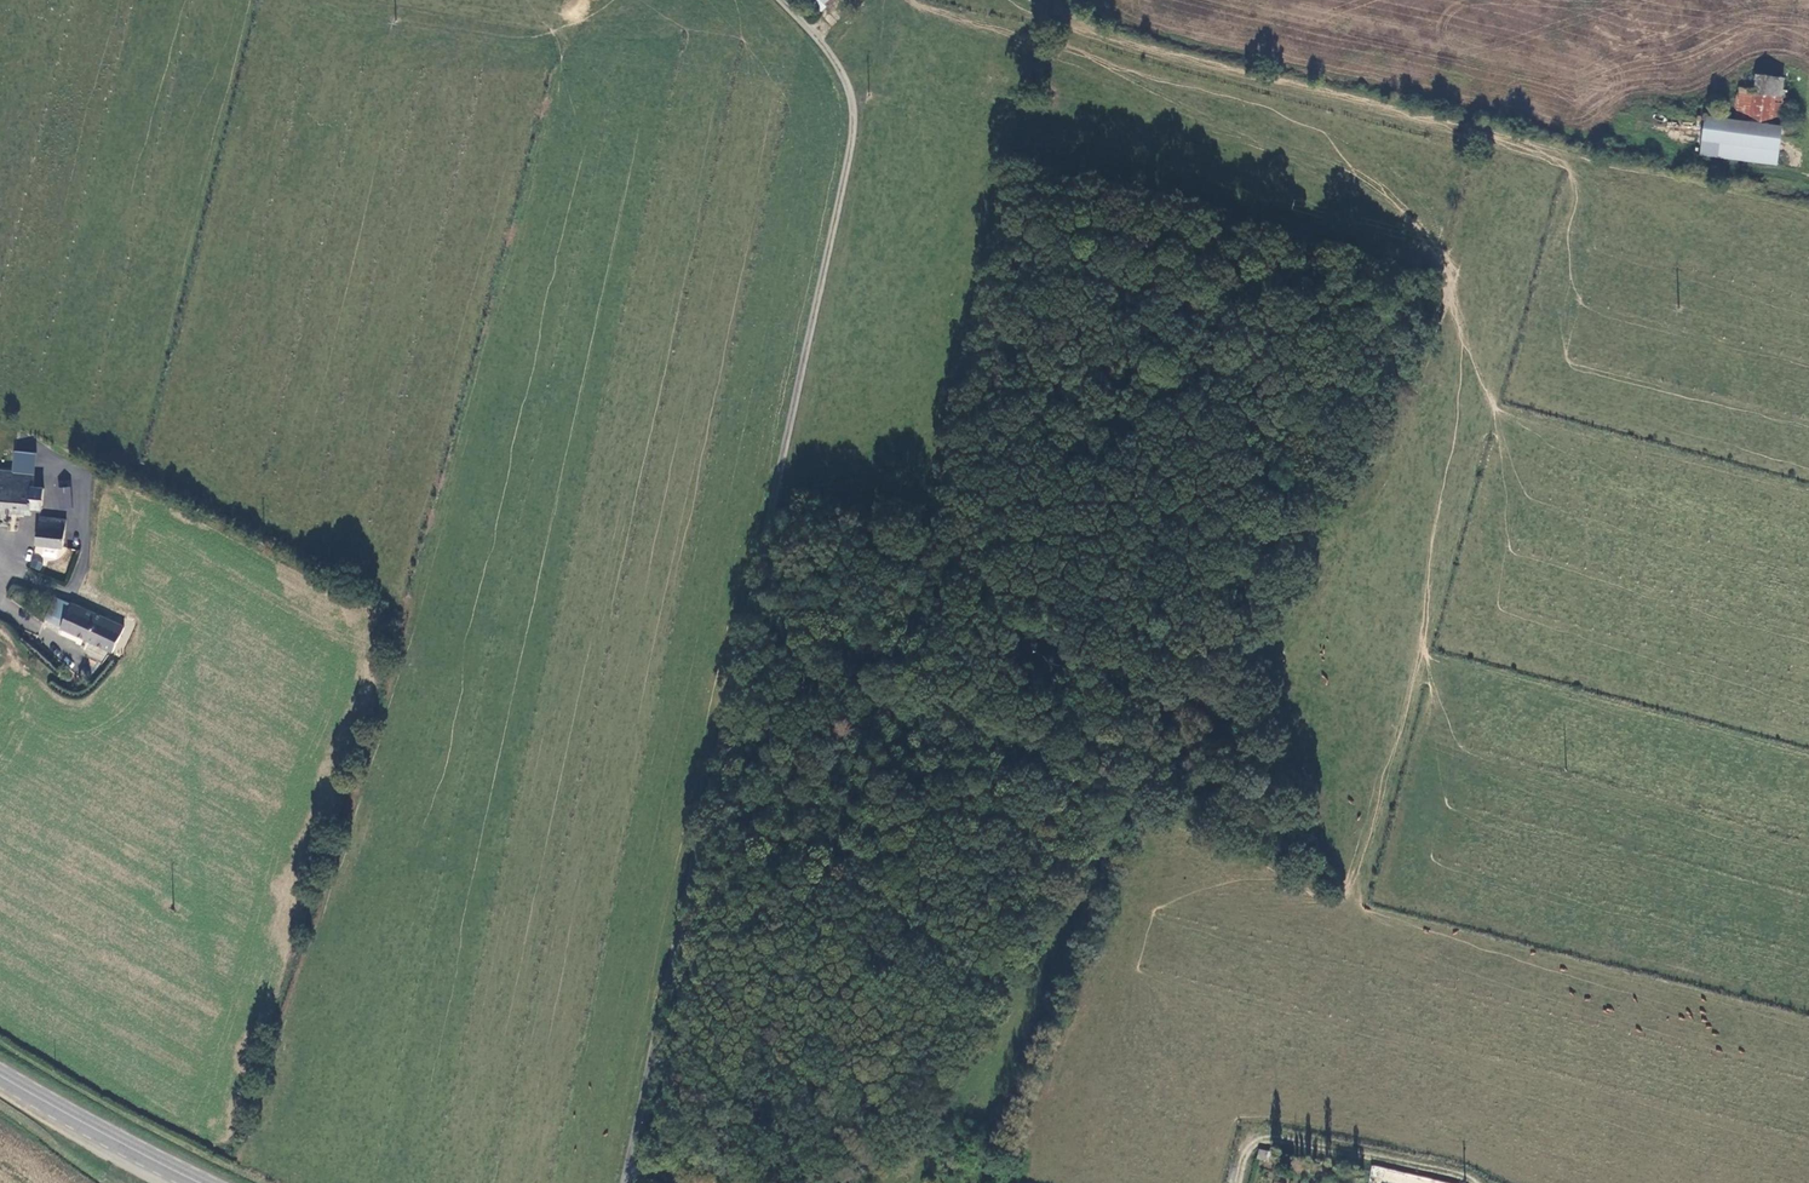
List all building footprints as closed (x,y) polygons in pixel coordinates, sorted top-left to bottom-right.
[(818,17),(836,0),(802,0),(818,17)] [(1758,74),(1756,90),(1741,88),(1736,120),(1709,116),(1703,151),(1778,163),(1783,135),(1789,137),(1791,126),(1788,126),(1792,99),(1781,97),(1784,78),(1758,74)] [(36,478),(0,475),(0,515),(34,516),(34,514),(35,511),(43,511),(45,511),(46,490),(35,489),(36,478)] [(75,511),(74,489),(62,490),(64,513),(75,511)] [(67,549),(70,522),(43,519),(40,547),(67,549)] [(8,602),(27,604),(29,589),(10,586),(8,602)] [(94,658),(96,657),(97,656),(105,659),(109,651),(116,655),(128,629),(60,600),(49,624),(66,631),(65,632),(92,644),(88,653),(89,656),(94,658)] [(1266,1148),(1263,1157),(1275,1159),(1277,1151),(1266,1148)]
